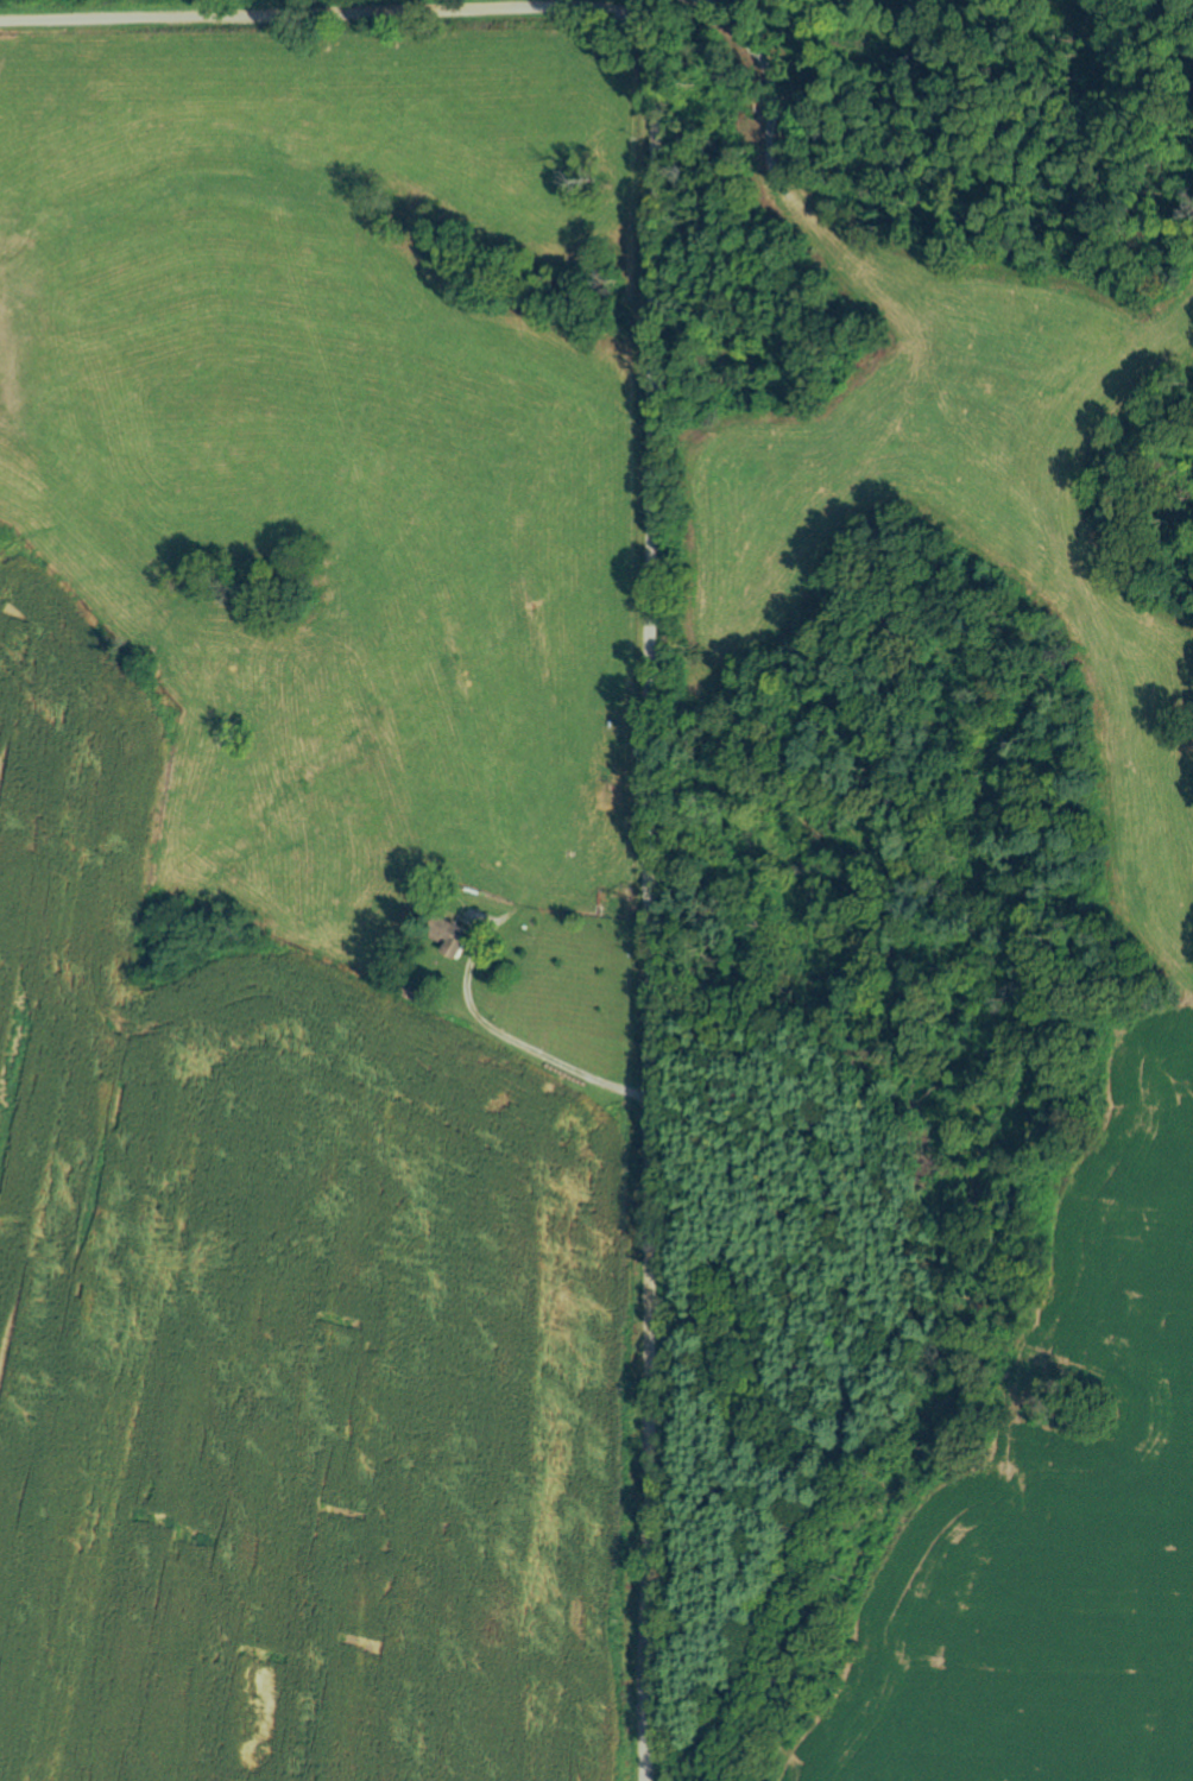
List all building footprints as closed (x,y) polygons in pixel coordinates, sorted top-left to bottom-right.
[(440,953),(454,962),(469,935),(434,916),(423,936),(443,948),(440,953)]
